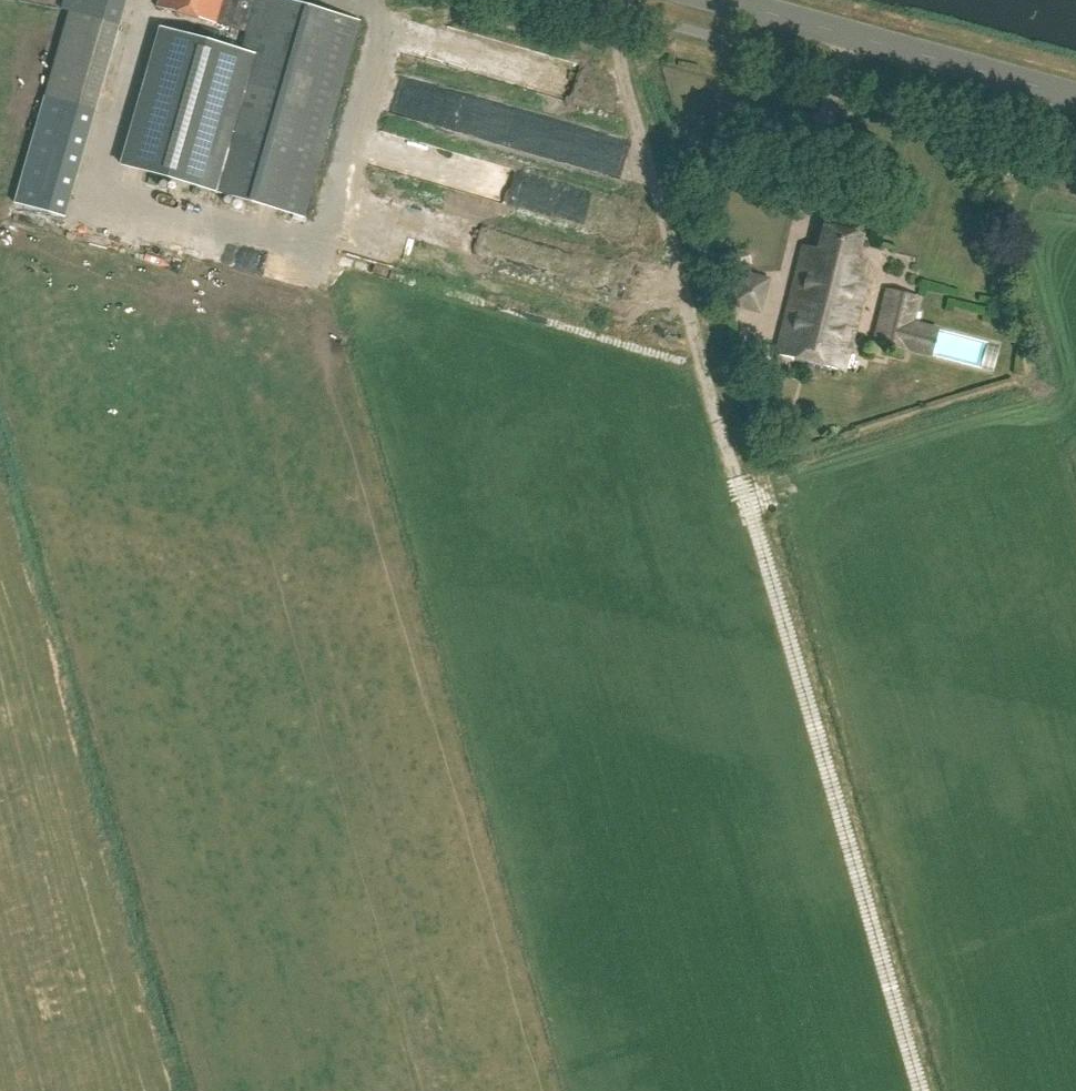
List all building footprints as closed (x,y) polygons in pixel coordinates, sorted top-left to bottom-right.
[(119,25),(126,0),(65,0),(62,8),(71,11),(119,25)] [(337,15),(286,0),(158,0),(156,6),(174,12),(216,24),(216,23),(246,31),(241,50),(162,27),(121,164),(201,188),(302,218),(360,22),(337,15)] [(85,225),(88,211),(72,208),(69,221),(85,225)] [(863,279),(868,261),(856,258),(862,235),(824,225),(818,249),(804,245),(776,352),(844,370),(867,280),(863,279)] [(736,269),(756,262),(751,248),(731,255),(736,269)] [(757,311),(758,275),(740,274),(739,310),(757,311)] [(935,357),(943,327),(919,320),(925,296),(889,287),(876,342),(935,357)]
